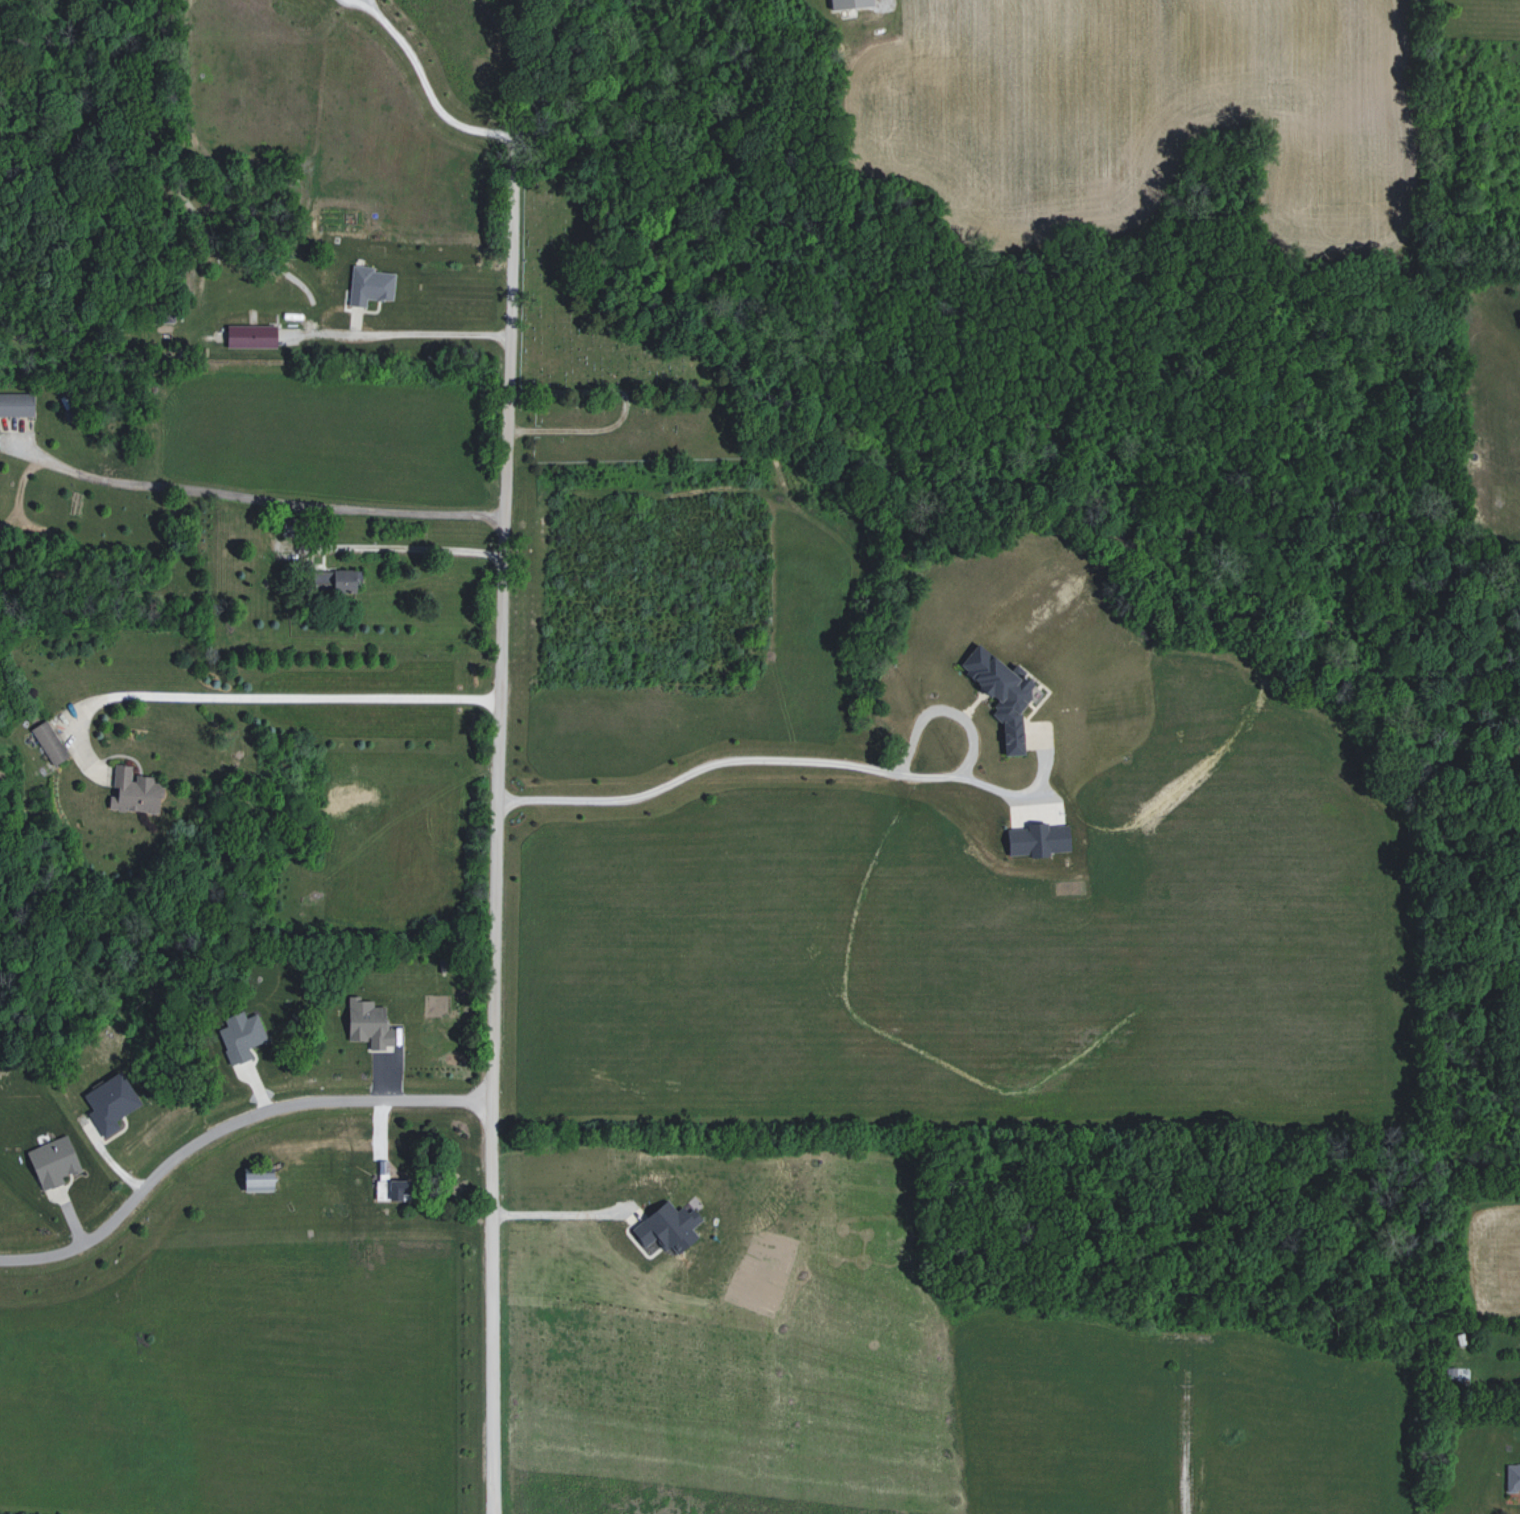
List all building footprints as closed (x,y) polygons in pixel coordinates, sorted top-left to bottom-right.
[(832,10),(874,6),(873,0),(830,0),(832,10)] [(393,300),(395,273),(374,272),(375,267),(352,265),(349,306),(366,307),(367,298),(393,300)] [(277,325),(227,325),(227,347),(277,347),(277,325)] [(35,416),(34,393),(0,393),(0,417),(35,416)] [(360,591),(360,571),(314,570),(314,590),(360,591)] [(1024,754),(1022,710),(1031,698),(1031,689),(1034,685),(1024,677),(1024,670),(1016,664),(1011,670),(977,643),(958,668),(995,698),(1000,697),(994,705),(995,717),(1002,723),(1003,755),(1024,754)] [(69,756),(47,719),(31,729),(54,766),(69,756)] [(161,783),(152,782),(152,776),(133,775),(133,765),(116,764),(115,795),(110,795),(109,810),(159,812),(161,783)] [(1008,857),(1050,855),(1050,852),(1071,851),(1069,823),(1028,825),(1028,828),(1007,829),(1008,857)] [(349,1040),(368,1040),(368,1048),(394,1048),(394,1028),(387,1028),(386,1006),(373,1006),(373,1001),(360,1001),(360,996),(348,996),(349,1040)] [(258,1013),(246,1017),(244,1011),(224,1018),(227,1026),(218,1029),(231,1065),(251,1058),(247,1048),(268,1040),(258,1013)] [(104,1138),(121,1129),(116,1120),(141,1105),(122,1071),(83,1094),(92,1110),(89,1112),(104,1138)] [(27,1150),(42,1191),(64,1182),(62,1177),(81,1170),(68,1134),(27,1150)] [(245,1191),(273,1191),(273,1168),(244,1169),(245,1191)] [(631,1229),(645,1247),(656,1239),(666,1251),(671,1246),(678,1254),(699,1237),(692,1229),(703,1219),(691,1204),(679,1214),(668,1200),(631,1229)] [(1519,1491),(1519,1466),(1506,1466),(1507,1491),(1519,1491)]
